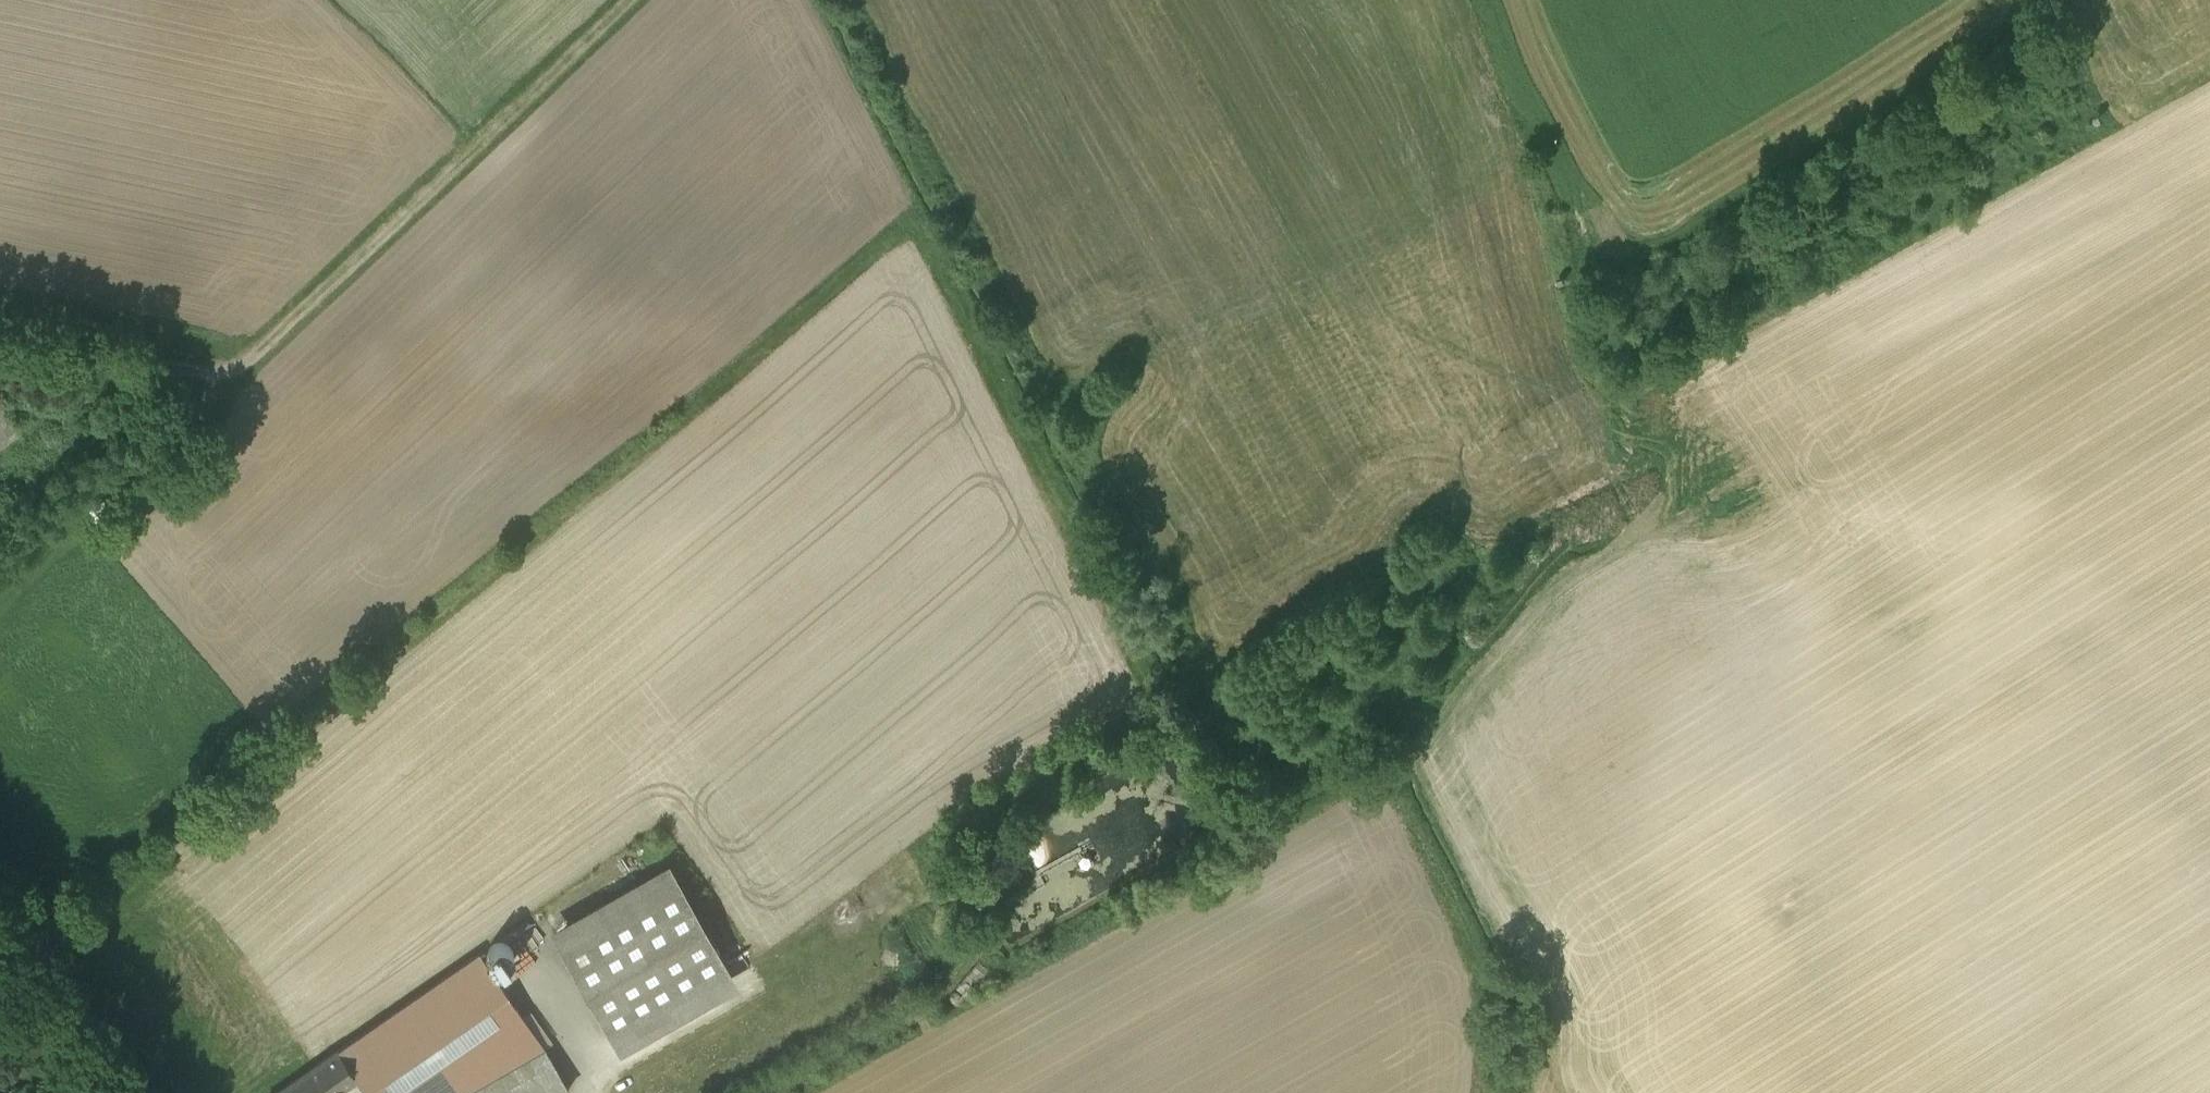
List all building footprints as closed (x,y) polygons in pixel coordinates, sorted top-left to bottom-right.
[(0,393),(0,444),(24,427),(0,393)] [(668,862),(553,928),(622,1049),(737,984),(668,862)] [(488,950),(487,954),(488,958),(489,961),(492,965),(495,967),(499,968),(503,968),(507,967),(510,965),(513,962),(514,958),(515,954),(514,950),(512,946),(509,943),(505,942),(501,941),(497,942),(493,943),(490,946),(488,950)] [(276,1092),(334,1092),(357,1077),(369,1092),(562,1092),(569,1089),(545,1046),(480,952),(339,1048),(276,1092)]
